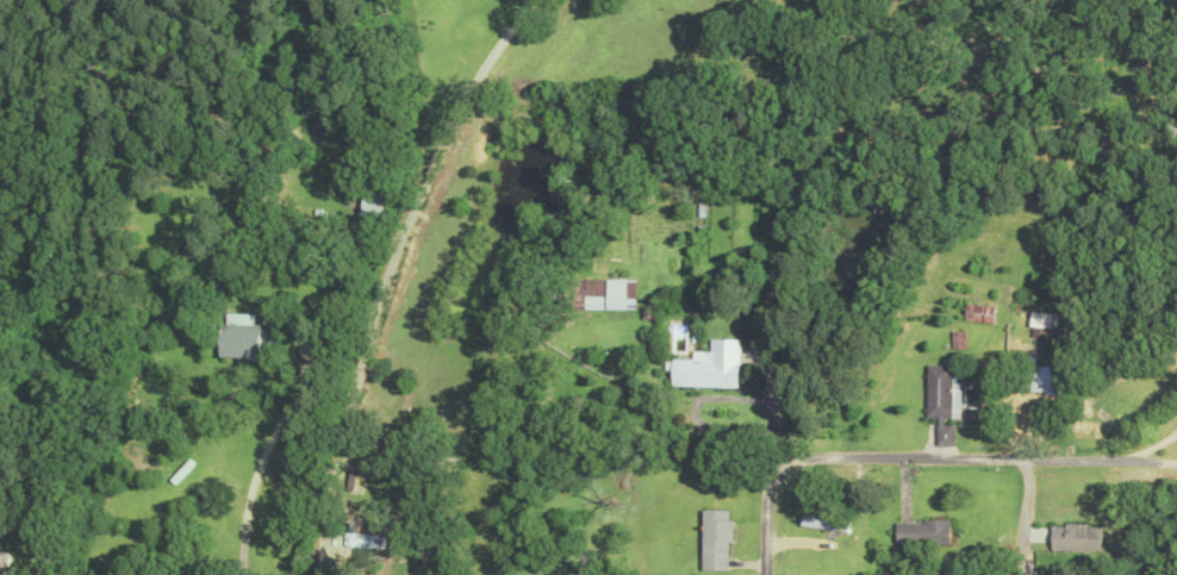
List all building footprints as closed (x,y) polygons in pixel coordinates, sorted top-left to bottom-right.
[(573,308),(636,308),(636,278),(573,278),(573,308)] [(220,356),(262,356),(263,320),(221,319),(220,356)] [(739,339),(710,339),(709,359),(672,359),(671,386),(738,387),(739,339)] [(952,365),(927,365),(927,418),(937,418),(937,445),(952,445),(952,365)] [(1021,366),(1021,387),(1057,388),(1057,366),(1021,366)] [(703,570),(731,570),(731,509),(703,509),(703,570)] [(850,530),(850,519),(802,517),(801,528),(850,530)] [(897,544),(951,544),(951,521),(897,521),(897,544)] [(1103,524),(1051,524),(1051,550),(1103,550),(1103,524)] [(345,546),(377,546),(377,533),(345,533),(345,546)]
